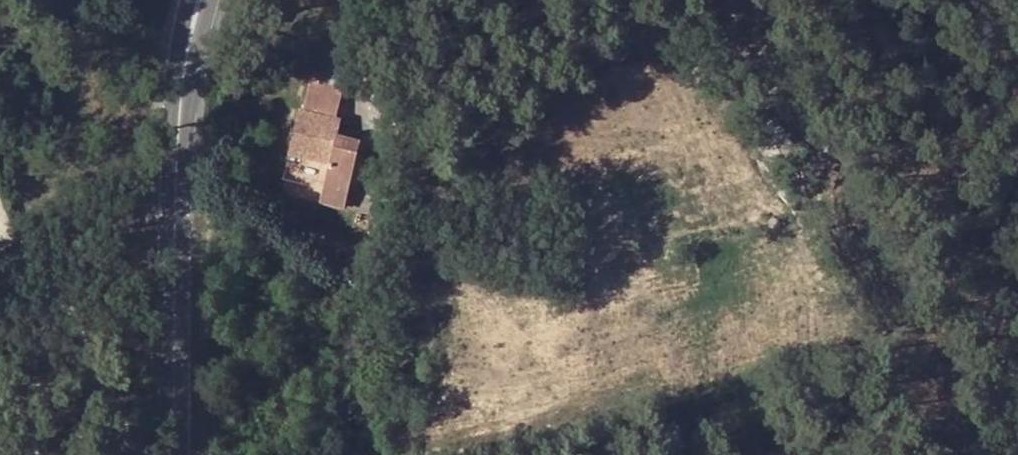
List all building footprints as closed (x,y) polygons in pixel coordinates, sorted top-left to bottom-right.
[(426,22),(438,21),(445,21),(445,11),(425,13),(426,22)] [(323,192),(348,198),(360,141),(336,135),(340,121),(336,120),(342,91),(310,83),(304,111),(300,110),(291,150),(299,152),(298,158),(329,166),(323,192)] [(803,141),(792,147),(798,158),(809,151),(803,141)] [(348,198),(323,192),(321,201),(346,207),(348,198)]
